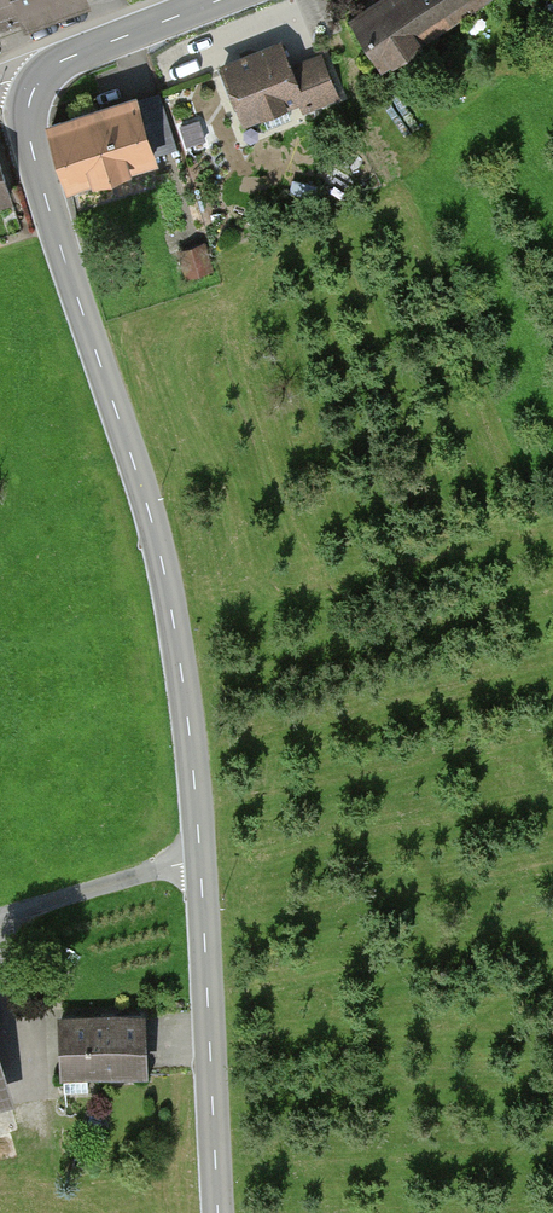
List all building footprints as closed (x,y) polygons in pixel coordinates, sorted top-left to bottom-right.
[(18,0),(0,0),(0,15),(20,7),(18,0)] [(430,0),(383,0),(361,14),(370,28),(388,57),(444,22),(430,0)] [(444,22),(477,0),(430,0),(444,22)] [(338,100),(321,57),(290,69),(282,48),(233,67),(253,119),(303,100),(308,111),(338,100)] [(130,94),(52,121),(74,183),(152,156),(130,94)] [(11,201),(0,162),(0,205),(11,201)] [(206,245),(185,250),(190,269),(211,264),(206,245)] [(148,1072),(146,1013),(57,1015),(58,1074),(148,1072)] [(0,1046),(0,1107),(16,1103),(0,1046)]
